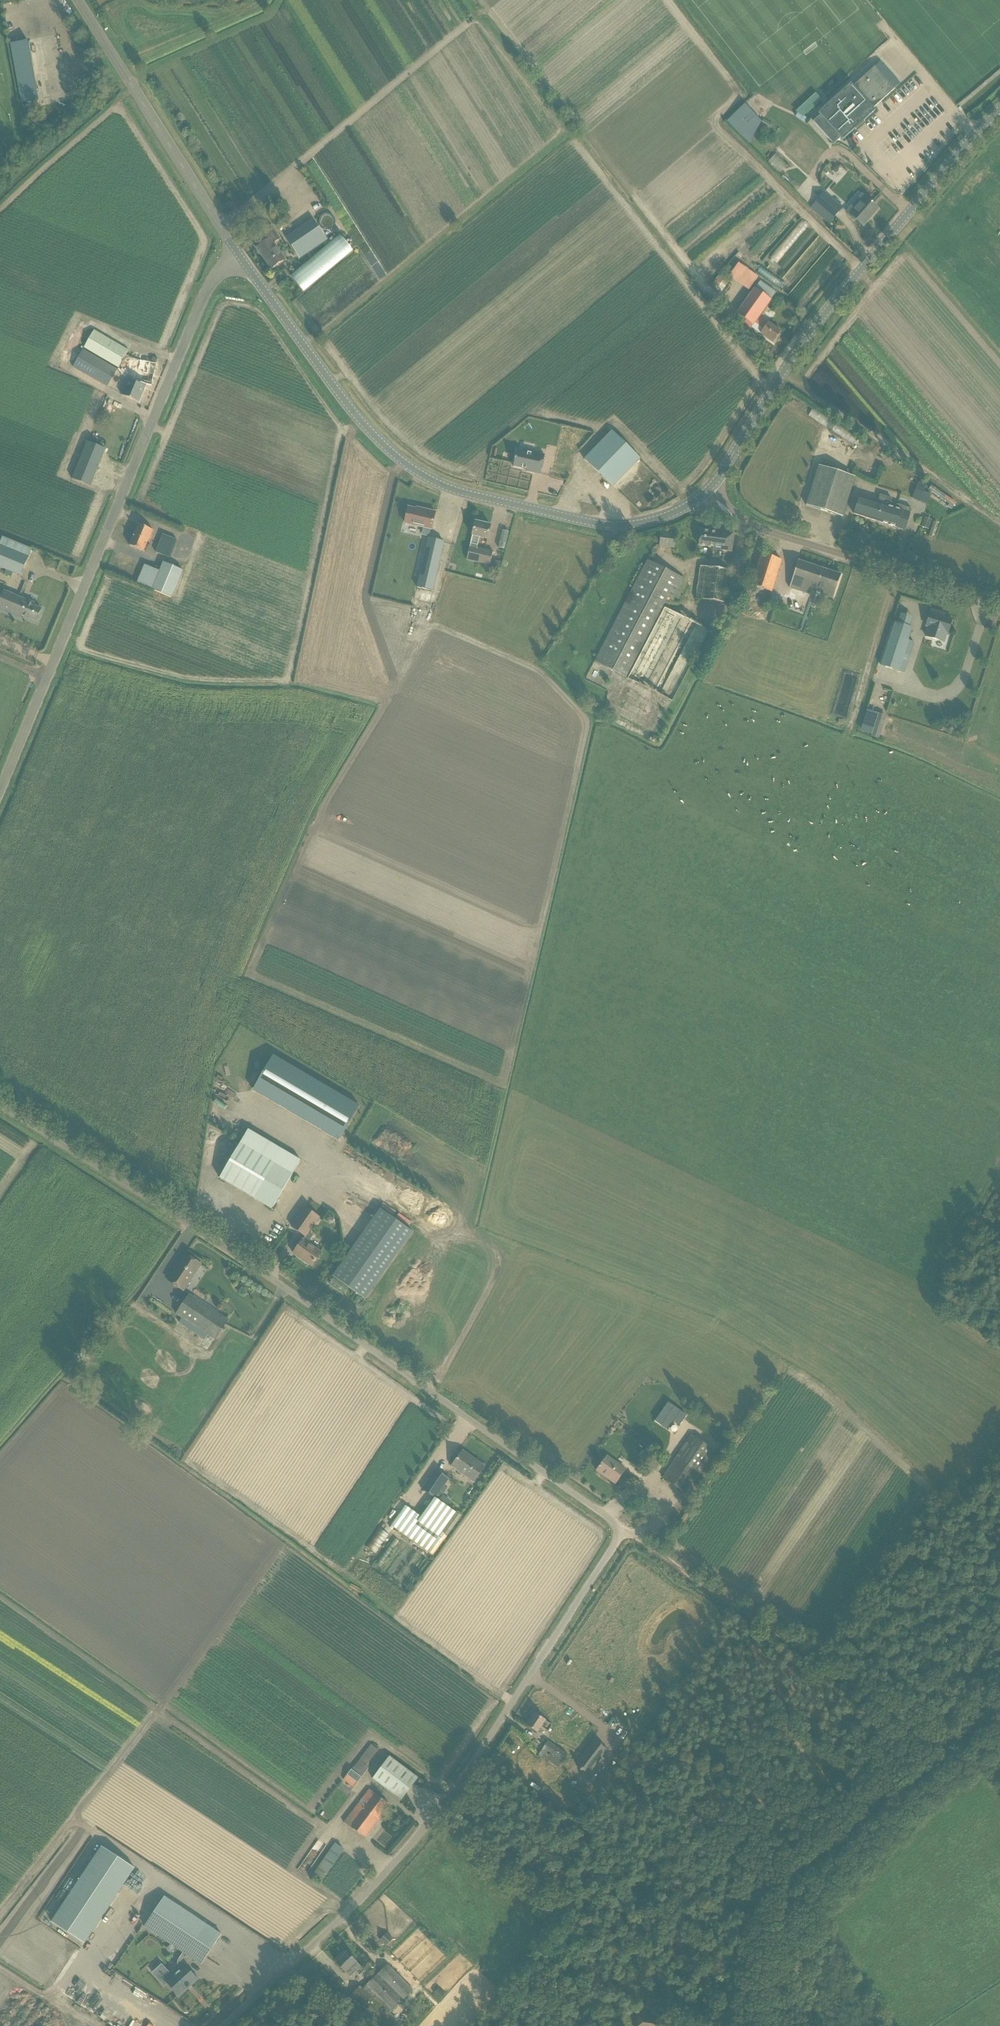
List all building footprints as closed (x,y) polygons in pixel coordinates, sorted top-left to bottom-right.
[(28,41),(11,44),(13,58),(17,81),(21,103),(23,103),(38,100),(28,41)] [(895,88),(874,66),(852,86),(851,84),(818,113),(820,115),(813,122),(834,144),(841,138),(843,140),(875,111),(873,108),(895,88)] [(764,127),(773,129),(775,123),(766,121),(764,127)] [(771,166),(785,174),(790,165),(776,158),(771,166)] [(824,192),(814,203),(833,220),(843,208),(824,192)] [(864,197),(849,214),(850,215),(856,220),(863,226),(870,218),(869,217),(877,208),(878,209),(879,209),(871,202),(866,197),(864,197)] [(288,237),(287,238),(295,251),(302,246),(307,254),(328,241),(314,220),(288,237)] [(274,243),(280,239),(272,227),(265,232),(270,239),(257,248),(265,259),(271,269),(279,263),(285,259),(278,250),(274,243)] [(739,263),(729,277),(749,291),(758,277),(739,263)] [(761,334),(765,337),(773,343),(781,332),(760,316),(771,301),(770,300),(776,292),(761,281),(737,314),(762,332),(761,334)] [(129,350),(94,330),(84,347),(118,368),(129,350)] [(118,369),(83,349),(72,367),(107,387),(118,369)] [(158,359),(148,357),(145,356),(144,361),(134,359),(131,375),(136,376),(135,382),(129,380),(122,396),(139,403),(146,385),(152,386),(158,359)] [(612,431),(584,459),(612,487),(640,459),(612,431)] [(119,438),(128,440),(130,434),(121,432),(119,438)] [(88,442),(73,479),(91,487),(106,450),(88,442)] [(516,450),(513,465),(526,469),(526,470),(540,473),(544,455),(532,452),(532,454),(516,450)] [(72,454),(67,465),(73,467),(77,456),(72,454)] [(819,466),(806,506),(843,517),(855,477),(819,466)] [(635,489),(634,487),(622,494),(634,516),(671,496),(659,475),(635,489)] [(918,501),(925,484),(919,482),(912,498),(918,501)] [(956,503),(952,500),(935,488),(931,492),(949,505),(948,507),(952,509),(956,503)] [(859,497),(854,514),(887,525),(888,522),(889,522),(891,518),(890,518),(893,508),(896,509),(897,505),(891,503),(890,507),(859,497)] [(888,522),(887,525),(905,530),(908,521),(910,514),(911,510),(907,508),(901,506),(897,505),(896,509),(893,508),(890,518),(891,518),(889,522),(888,522)] [(430,529),(431,529),(435,512),(422,509),(422,511),(409,508),(405,524),(422,528),(421,533),(429,534),(430,529)] [(924,518),(921,526),(927,529),(931,520),(924,518)] [(933,520),(928,535),(932,536),(937,522),(933,520)] [(490,565),(493,551),(477,548),(479,537),(488,539),(488,535),(491,526),(475,522),(473,532),(472,536),(467,560),(490,565)] [(152,530),(148,528),(138,525),(130,546),(139,550),(144,551),(152,530)] [(659,546),(675,548),(677,533),(661,530),(659,546)] [(713,550),(732,552),(734,533),(717,530),(716,532),(701,530),(699,545),(714,547),(713,550)] [(177,540),(163,534),(156,551),(170,557),(177,540)] [(183,554),(181,561),(191,564),(198,538),(184,534),(178,553),(183,554)] [(428,539),(417,587),(433,591),(444,542),(428,539)] [(19,554),(0,546),(0,567),(21,576),(28,557),(19,554)] [(771,592),(779,570),(782,561),(762,554),(751,585),(751,586),(771,592)] [(673,600),(679,588),(684,579),(647,560),(595,661),(626,677),(668,597),(673,600)] [(824,590),(822,595),(833,599),(841,575),(799,561),(790,588),(816,596),(818,588),(824,590)] [(152,589),(172,597),(183,571),(164,562),(152,589)] [(724,603),(726,590),(729,570),(700,566),(699,576),(695,599),(712,601),(724,603)] [(19,597),(4,591),(0,601),(0,609),(12,614),(14,615),(17,608),(16,608),(18,604),(16,603),(19,597)] [(35,604),(19,597),(16,603),(18,604),(16,608),(17,608),(14,615),(21,618),(22,615),(36,621),(42,609),(34,606),(35,604)] [(704,628),(692,621),(665,607),(628,678),(672,701),(709,630),(704,628)] [(946,633),(948,633),(952,620),(941,616),(942,614),(931,610),(928,620),(926,626),(930,627),(927,637),(943,642),(946,633)] [(895,619),(881,663),(905,671),(910,655),(904,653),(913,625),(895,619)] [(739,634),(756,636),(757,627),(740,625),(739,634)] [(870,736),(879,739),(886,715),(877,712),(871,734),(870,736)] [(254,1088),(253,1090),(339,1141),(340,1139),(359,1106),(273,1055),(254,1088)] [(240,1144),(220,1178),(272,1209),(301,1161),(283,1151),(275,1165),(240,1144)] [(396,1199),(401,1190),(389,1182),(383,1192),(396,1199)] [(312,1266),(317,1258),(321,1252),(308,1243),(313,1236),(308,1233),(319,1217),(304,1208),(291,1226),(305,1236),(303,1239),(293,1253),(301,1259),(302,1258),(304,1260),(304,1261),(312,1266)] [(365,1299),(371,1291),(413,1232),(380,1209),(338,1268),(333,1276),(365,1299)] [(183,1291),(196,1273),(201,1265),(186,1254),(180,1262),(168,1280),(183,1291)] [(243,1275),(238,1281),(243,1285),(248,1279),(243,1275)] [(176,1314),(188,1322),(184,1327),(202,1339),(205,1333),(214,1340),(228,1320),(190,1294),(176,1314)] [(152,1303),(149,1308),(158,1314),(161,1309),(152,1303)] [(667,1402),(655,1421),(667,1428),(673,1420),(679,1424),(685,1414),(667,1402)] [(686,1493),(691,1485),(714,1451),(691,1436),(663,1478),(686,1493)] [(484,1467),(474,1460),(473,1461),(462,1453),(452,1466),(474,1482),(484,1467)] [(615,1483),(621,1475),(625,1469),(607,1457),(601,1465),(599,1467),(600,1467),(597,1471),(598,1470),(609,1478),(608,1479),(615,1483)] [(443,1486),(449,1478),(435,1469),(422,1489),(434,1498),(435,1498),(436,1497),(439,1499),(447,1488),(443,1486)] [(405,1506),(391,1525),(433,1556),(461,1516),(439,1501),(435,1498),(434,1498),(421,1517),(405,1506)] [(383,1536),(379,1544),(389,1549),(393,1541),(383,1536)] [(527,1725),(535,1731),(537,1732),(542,1726),(548,1730),(552,1725),(543,1719),(535,1713),(527,1725)] [(594,1739),(575,1765),(589,1775),(608,1750),(594,1739)] [(540,1753),(560,1765),(567,1754),(547,1741),(540,1753)] [(390,1756),(373,1779),(402,1800),(419,1778),(390,1756)] [(353,1788),(368,1767),(358,1760),(352,1769),(344,1764),(336,1774),(353,1788)] [(349,1815),(344,1822),(357,1831),(365,1837),(379,1819),(378,1818),(389,1804),(381,1798),(369,1789),(362,1799),(366,1802),(354,1819),(349,1815)] [(392,1835),(385,1847),(394,1852),(401,1840),(392,1835)] [(335,1842),(312,1875),(322,1882),(344,1849),(335,1842)] [(102,1846),(51,1921),(84,1943),(135,1868),(102,1846)] [(177,1963),(180,1970),(166,1983),(178,1996),(190,1985),(191,1986),(198,1979),(186,1965),(193,1959),(201,1964),(221,1934),(213,1929),(164,1896),(143,1926),(182,1952),(177,1960),(177,1963)] [(386,1946),(394,1939),(388,1933),(380,1940),(386,1946)] [(338,1956),(335,1959),(337,1962),(336,1963),(346,1972),(350,1977),(356,1972),(360,1976),(365,1970),(356,1962),(347,1952),(341,1958),(338,1956)] [(380,2024),(382,2025),(391,2025),(397,2020),(390,2013),(413,1990),(395,1971),(388,1964),(363,1989),(360,1986),(351,1995),(358,2002),(380,2024)] [(439,1989),(434,1994),(439,1999),(444,1994),(439,1989)] [(188,2003),(193,2011),(202,2005),(197,1998),(188,2003)] [(653,2008),(654,1999),(646,1998),(645,2007),(653,2008)] [(665,2018),(640,2014),(638,2025),(664,2025),(665,2018)]
